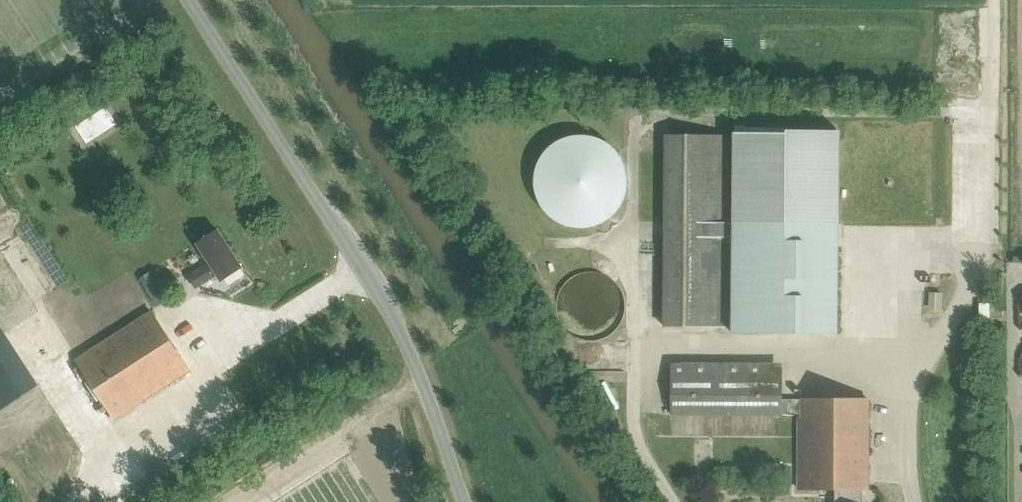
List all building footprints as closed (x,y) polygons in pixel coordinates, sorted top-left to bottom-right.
[(839,223),(840,130),(733,129),(732,223),(735,223),(839,223)] [(575,228),(581,228),(586,228),(590,227),(592,227),(596,225),(599,224),(603,222),(607,220),(609,219),(612,216),(614,214),(617,211),(618,209),(620,206),(623,201),(624,199),(625,195),(626,193),(626,190),(627,186),(627,183),(627,179),(627,176),(627,175),(626,170),(625,168),(624,166),(623,162),(622,160),(619,155),(618,154),(615,150),(611,147),(608,144),(606,143),(603,141),(600,139),(596,138),(591,136),(589,136),(585,135),(583,135),(578,135),(574,136),(571,136),(567,137),(565,138),(562,139),(560,140),(557,142),(554,143),(551,146),(549,147),(546,151),(544,152),(542,156),(539,160),(537,164),(537,166),(536,169),(535,173),(535,175),(534,177),(534,179),(534,182),(534,184),(534,187),(535,191),(535,193),(537,197),(538,200),(539,203),(542,207),(543,209),(544,211),(547,214),(551,217),(553,219),(556,221),(559,223),(562,224),(566,226),(569,227),(573,227),(575,228)] [(726,327),(727,299),(728,136),(665,136),(664,327),(726,327)] [(188,227),(198,243),(197,243),(210,263),(196,271),(203,283),(217,274),(221,281),(242,268),(217,230),(216,231),(189,188),(144,217),(161,244),(188,227)] [(839,223),(732,223),(731,333),(839,334),(839,223)] [(138,278),(155,306),(167,298),(150,271),(138,278)] [(558,297),(556,307),(558,316),(562,325),(569,332),(577,337),(586,340),(595,340),(605,337),(613,332),(619,325),(624,317),(625,307),(624,298),(620,288),(614,281),(606,275),(596,272),(586,272),(577,275),(568,280),(562,288),(558,297)] [(989,319),(989,304),(979,304),(979,319),(989,319)] [(115,419),(190,370),(151,311),(76,359),(115,419)] [(782,373),(782,363),(672,362),(672,415),(801,415),(802,483),(802,488),(844,489),(844,501),(862,501),(862,489),(870,489),(869,399),(802,399),(781,400),(782,373)] [(336,385),(343,381),(340,377),(333,381),(336,385)] [(770,444),(773,468),(783,467),(780,443),(770,444)]
